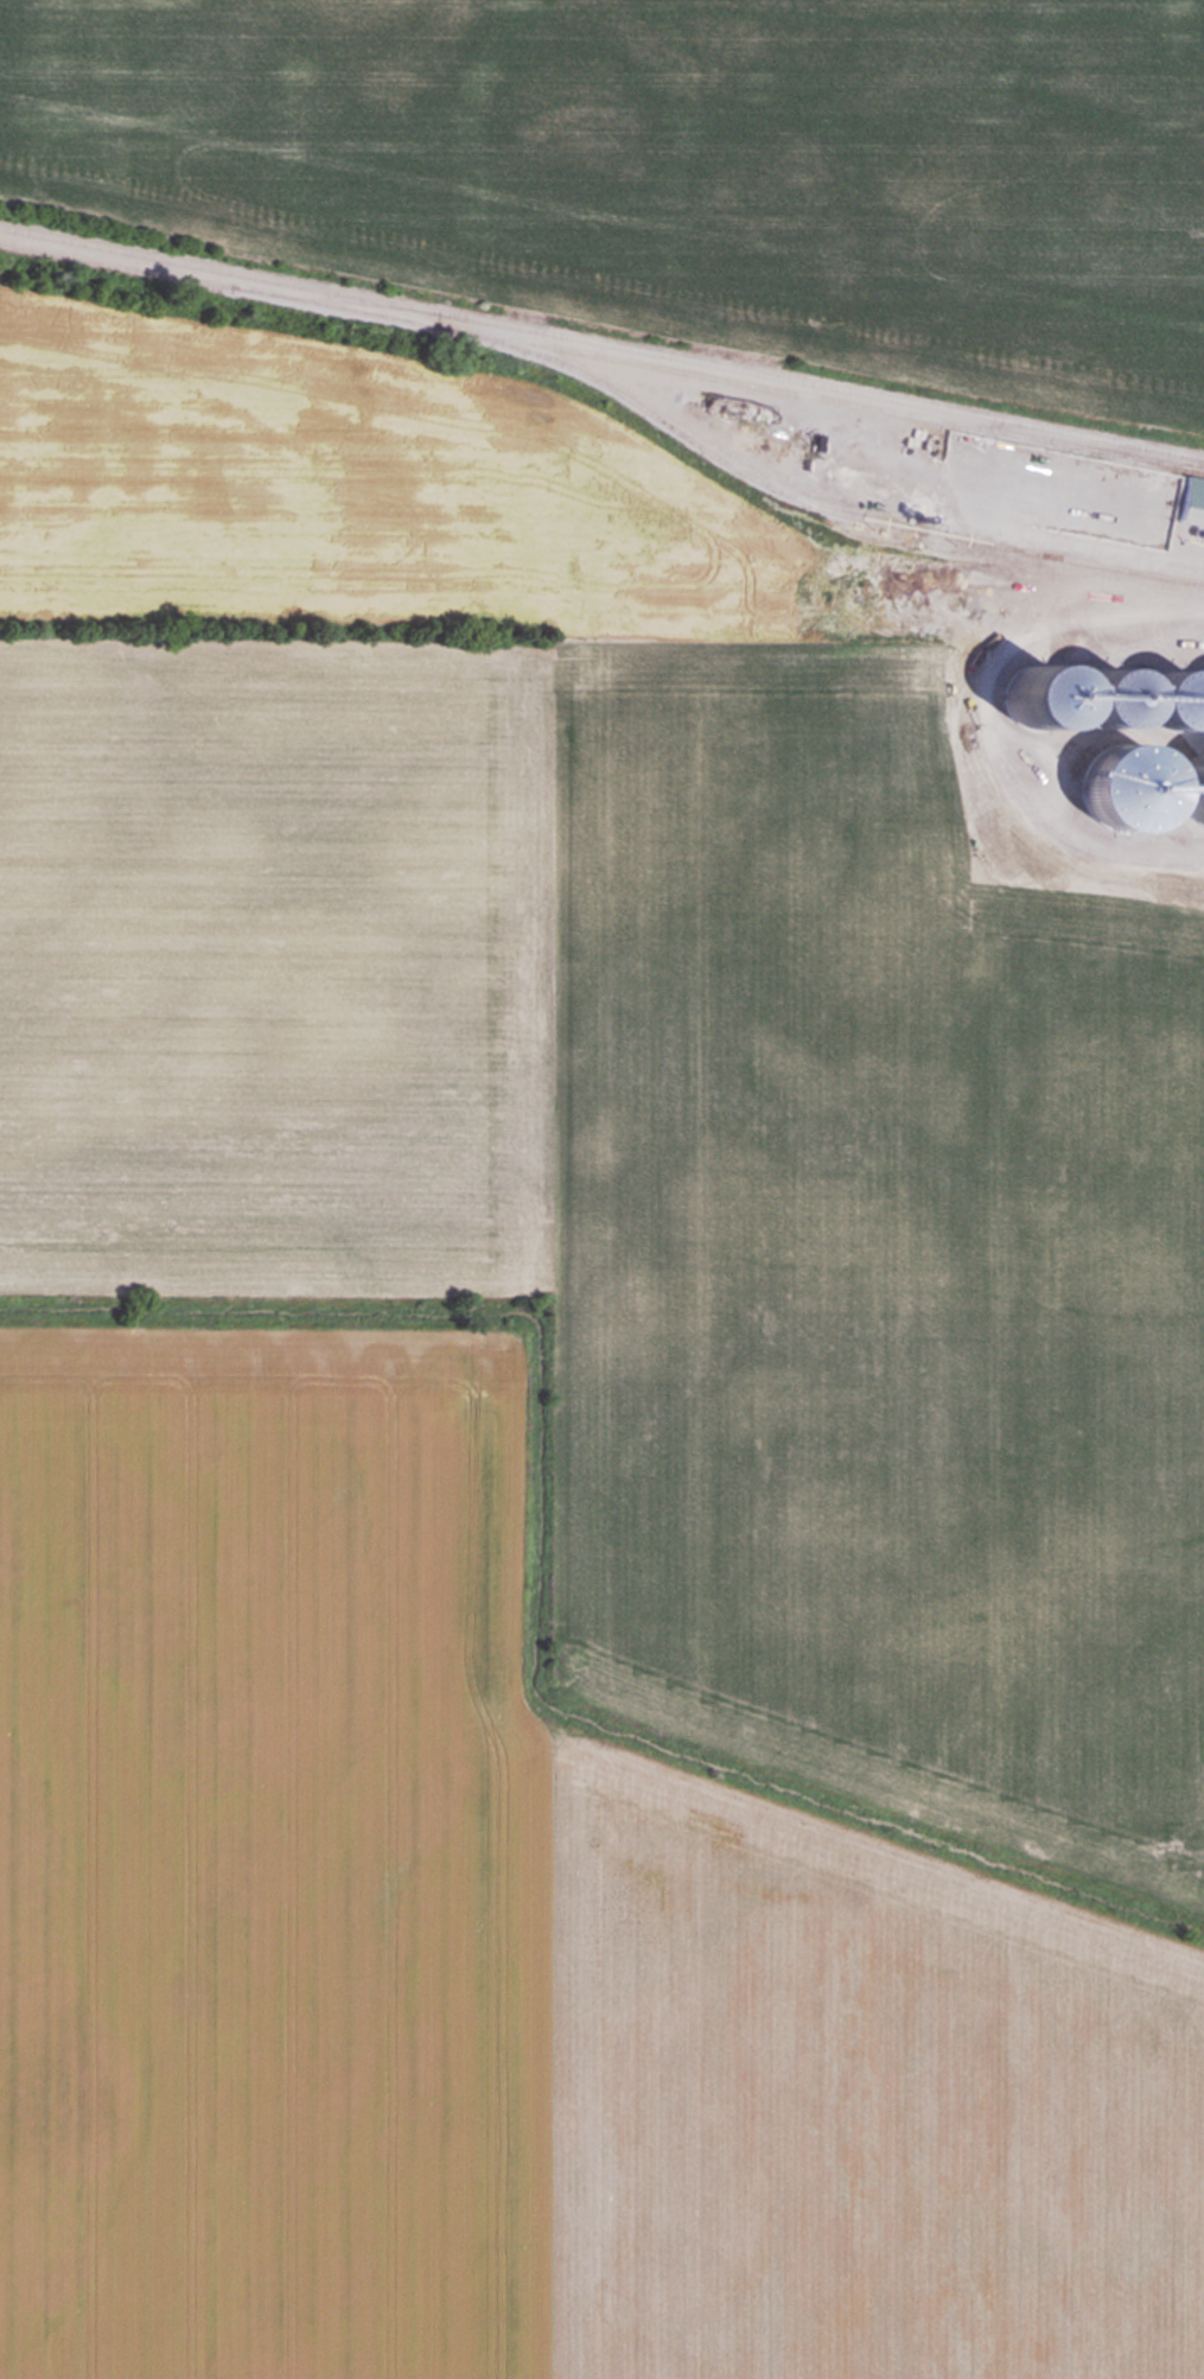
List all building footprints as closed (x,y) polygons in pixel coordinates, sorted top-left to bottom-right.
[(1184,476),(1177,521),(1203,525),(1203,479),(1184,476)] [(1106,725),(1129,713),(1108,674),(1085,686),(1106,725)] [(1170,727),(1203,724),(1203,707),(1203,697),(1168,700),(1170,727)]
